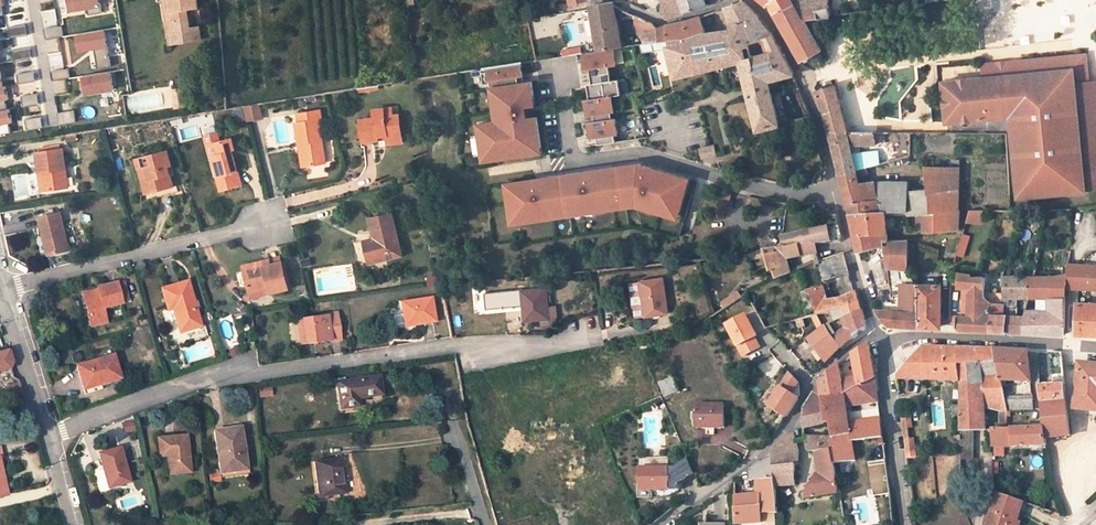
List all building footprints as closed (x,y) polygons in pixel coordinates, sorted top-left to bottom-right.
[(102,13),(100,0),(68,0),(70,11),(88,8),(89,15),(102,13)] [(156,3),(161,3),(165,2),(167,25),(163,25),(166,47),(198,44),(196,31),(186,32),(184,11),(194,10),(194,0),(156,0),(156,3)] [(666,17),(679,14),(703,6),(701,0),(664,0),(662,14),(662,17),(664,17),(666,17)] [(795,4),(793,0),(759,0),(772,10),(776,13),(795,4)] [(801,2),(795,4),(800,13),(808,10),(829,6),(827,0),(812,0),(801,2)] [(675,78),(741,61),(748,91),(758,130),(779,125),(769,81),(794,74),(790,67),(782,51),(773,36),(762,24),(758,16),(744,1),(727,8),(732,25),(732,28),(729,28),(729,31),(706,34),(706,35),(681,38),(670,40),(671,46),(668,47),(668,49),(675,78)] [(624,47),(623,42),(620,43),(614,12),(617,13),(616,6),(612,4),(608,3),(591,6),(592,9),(599,51),(614,49),(624,47)] [(823,50),(805,20),(830,17),(829,6),(808,10),(800,13),(795,4),(776,13),(801,58),(802,61),(807,59),(813,56),(823,50)] [(41,11),(44,28),(57,25),(56,16),(67,14),(66,6),(41,11)] [(653,43),(660,42),(658,28),(653,22),(637,16),(635,22),(641,37),(643,36),(646,44),(653,43)] [(706,35),(706,34),(701,17),(687,22),(666,26),(663,26),(660,27),(658,28),(660,42),(670,40),(681,38),(706,35)] [(10,27),(11,38),(29,35),(27,24),(10,27)] [(44,28),(46,39),(64,36),(62,26),(44,28)] [(98,68),(111,66),(105,29),(78,34),(81,50),(95,48),(98,68)] [(653,43),(655,51),(668,49),(668,47),(671,46),(670,40),(660,42),(653,43)] [(48,45),(50,63),(61,62),(59,43),(48,45)] [(653,43),(646,44),(641,44),(643,53),(655,51),(653,43)] [(14,50),(15,61),(32,58),(31,47),(14,50)] [(591,66),(592,76),(611,73),(610,65),(617,64),(614,49),(599,51),(584,53),(586,64),(590,63),(591,66)] [(1082,82),(1089,82),(1086,54),(982,65),(982,71),(1080,62),(1082,82)] [(949,81),(943,90),(947,123),(1009,117),(1019,197),(1095,190),(1095,99),(1094,81),(1089,82),(1082,82),(1080,62),(982,71),(983,78),(949,81)] [(482,136),(485,156),(488,156),(499,154),(500,161),(533,156),(532,150),(543,149),(539,119),(529,120),(528,110),(527,108),(526,101),(531,101),(529,84),(521,85),(519,74),(524,73),(523,64),(483,70),(484,77),(485,86),(492,85),(493,89),(499,88),(502,112),(497,112),(498,123),(480,126),(482,136)] [(51,71),(53,81),(70,78),(69,69),(51,71)] [(18,74),(19,84),(36,81),(35,71),(18,74)] [(111,71),(84,75),(87,94),(114,89),(111,71)] [(589,90),(591,99),(613,96),(621,95),(619,80),(612,81),(611,73),(592,76),(594,88),(594,90),(589,90)] [(836,85),(816,91),(821,105),(823,110),(826,117),(829,130),(829,131),(848,131),(836,87),(836,85)] [(7,109),(6,100),(8,100),(6,86),(3,86),(0,87),(0,111),(7,109)] [(184,108),(183,88),(172,89),(173,108),(184,108)] [(499,88),(493,89),(497,112),(502,112),(499,88)] [(22,96),(24,107),(40,104),(38,93),(22,96)] [(129,111),(163,110),(162,93),(128,95),(129,111)] [(596,122),(613,119),(612,111),(615,111),(613,96),(591,99),(586,100),(588,108),(593,107),(594,110),(596,122)] [(262,105),(246,108),(250,121),(265,119),(262,105)] [(322,115),(321,107),(297,111),(299,119),(294,120),(297,141),(301,140),(304,162),(323,159),(316,116),(322,115)] [(11,133),(10,123),(12,123),(10,109),(7,109),(0,111),(0,134),(11,133)] [(58,113),(60,125),(76,122),(74,110),(58,113)] [(384,119),(391,118),(390,110),(383,112),(384,119)] [(398,117),(391,118),(384,119),(383,112),(372,113),(374,120),(359,123),(363,145),(376,142),(375,138),(384,137),(385,141),(401,138),(398,117)] [(26,119),(27,130),(44,127),(42,117),(26,119)] [(597,133),(599,144),(616,142),(615,134),(618,133),(616,119),(613,119),(596,122),(590,122),(591,131),(597,130),(597,133)] [(185,137),(198,135),(197,127),(183,130),(185,137)] [(841,176),(857,171),(860,155),(859,144),(876,144),(877,142),(875,132),(848,131),(829,131),(834,148),(841,176)] [(885,132),(875,132),(877,142),(885,142),(885,132)] [(478,157),(485,156),(482,136),(475,137),(478,157)] [(402,145),(401,138),(385,141),(386,147),(402,145)] [(234,152),(231,139),(208,145),(211,157),(215,156),(221,178),(217,179),(221,192),(240,187),(231,152),(234,152)] [(715,146),(700,150),(702,159),(717,155),(715,146)] [(40,152),(36,152),(39,172),(42,172),(45,190),(67,187),(62,149),(59,149),(40,152)] [(173,167),(169,152),(138,160),(142,171),(146,170),(151,184),(154,183),(156,193),(176,187),(170,167),(173,167)] [(880,164),(878,152),(860,155),(857,171),(866,168),(880,164)] [(489,163),(500,161),(499,154),(488,156),(489,163)] [(904,168),(911,166),(909,158),(902,160),(904,168)] [(536,181),(513,184),(518,219),(523,219),(524,224),(553,220),(552,214),(597,207),(598,213),(615,211),(614,205),(639,202),(681,214),(687,194),(683,193),(687,179),(660,171),(660,173),(651,170),(648,169),(648,167),(640,165),(599,171),(600,173),(589,174),(587,175),(587,173),(548,179),(548,181),(538,182),(536,182),(536,181)] [(926,167),(928,189),(935,213),(959,210),(960,170),(959,169),(926,167)] [(935,213),(928,189),(908,191),(908,182),(876,180),(861,184),(858,175),(864,174),(864,173),(867,172),(866,171),(867,170),(866,168),(857,171),(841,176),(846,195),(850,213),(885,212),(908,211),(908,216),(923,214),(935,213)] [(683,193),(687,194),(691,181),(687,179),(683,193)] [(513,184),(508,185),(514,225),(524,224),(523,219),(518,219),(513,184)] [(724,191),(723,197),(731,200),(733,194),(724,191)] [(615,211),(638,207),(679,220),(681,214),(639,202),(614,205),(615,211)] [(552,214),(553,220),(598,213),(597,207),(552,214)] [(69,249),(60,212),(55,213),(54,208),(47,210),(48,215),(40,217),(44,234),(46,234),(51,254),(69,249)] [(935,213),(936,232),(959,231),(960,210),(959,210),(935,213)] [(967,210),(966,224),(982,224),(983,210),(967,210)] [(886,216),(885,212),(850,213),(856,241),(857,248),(858,252),(884,245),(883,240),(884,240),(883,233),(887,232),(886,216)] [(935,213),(923,214),(924,232),(936,232),(935,213)] [(370,219),(375,238),(365,241),(370,263),(402,255),(392,214),(370,219)] [(827,228),(782,237),(784,247),(784,248),(798,246),(800,245),(815,243),(817,243),(830,242),(827,228)] [(961,233),(955,255),(964,257),(970,235),(961,233)] [(889,267),(909,268),(909,240),(884,240),(883,240),(884,245),(889,267)] [(800,245),(802,256),(816,253),(814,244),(830,243),(830,242),(815,243),(800,245)] [(766,257),(770,272),(773,271),(789,266),(786,259),(800,256),(798,246),(784,248),(784,247),(769,249),(764,251),(764,252),(766,257)] [(754,259),(751,260),(751,261),(766,257),(764,252),(753,254),(754,259)] [(815,262),(821,282),(822,282),(828,280),(845,275),(846,278),(850,277),(844,253),(820,260),(815,262)] [(265,266),(282,262),(281,257),(264,261),(265,266)] [(1037,274),(1039,263),(1015,263),(1015,261),(1011,260),(1010,264),(1008,264),(1003,281),(1006,282),(1006,300),(1032,300),(1031,279),(1036,279),(1037,274)] [(265,266),(264,261),(244,266),(252,298),(271,293),(271,292),(289,288),(288,285),(283,264),(282,262),(265,266)] [(777,279),(791,273),(789,266),(773,271),(777,279)] [(1067,289),(1095,288),(1095,266),(1068,267),(1068,276),(1067,289)] [(894,325),(919,327),(919,313),(919,285),(908,268),(909,268),(889,267),(893,303),(883,302),(883,309),(876,309),(877,312),(876,314),(889,326),(894,325)] [(439,285),(438,275),(427,277),(429,287),(439,285)] [(1032,300),(1050,300),(1067,301),(1067,289),(1068,276),(1053,279),(1036,279),(1031,279),(1032,300)] [(993,305),(985,299),(986,293),(985,281),(971,281),(970,277),(959,277),(959,279),(959,291),(966,291),(966,299),(965,299),(966,318),(959,319),(959,330),(965,333),(992,333),(993,305)] [(630,283),(634,307),(644,305),(646,317),(669,313),(663,278),(630,283)] [(951,282),(951,300),(965,299),(966,299),(966,291),(959,291),(959,279),(952,278),(951,282)] [(823,286),(825,291),(830,289),(828,283),(829,283),(828,280),(822,282),(823,286)] [(123,281),(116,283),(121,303),(128,301),(123,281)] [(201,326),(188,281),(161,289),(167,310),(173,308),(180,332),(201,326)] [(98,290),(83,294),(91,325),(105,322),(102,308),(121,303),(116,283),(97,287),(98,290)] [(548,306),(546,283),(532,284),(532,290),(523,291),(525,310),(527,310),(528,320),(541,319),(542,325),(551,325),(556,319),(558,315),(557,306),(548,306)] [(919,285),(919,313),(942,313),(941,285),(919,285)] [(843,308),(846,317),(862,311),(859,304),(856,292),(855,293),(839,299),(828,301),(825,291),(823,286),(808,290),(808,291),(814,311),(816,315),(818,315),(832,311),(843,308)] [(814,311),(808,291),(802,293),(808,313),(814,311)] [(741,297),(738,293),(722,303),(725,307),(741,297)] [(994,300),(986,293),(985,299),(993,305),(994,305),(994,300)] [(434,321),(431,298),(401,303),(403,315),(404,324),(405,326),(434,321)] [(1067,321),(1067,301),(1050,300),(1050,320),(1067,321)] [(240,311),(243,307),(238,302),(234,306),(240,311)] [(1079,303),(1079,335),(1095,335),(1095,303),(1079,303)] [(636,318),(646,317),(644,305),(634,307),(636,318)] [(1025,335),(1026,319),(1006,318),(1007,310),(1007,305),(994,305),(993,305),(992,333),(1025,335)] [(843,308),(832,311),(836,321),(842,319),(846,318),(846,317),(843,308)] [(864,319),(862,311),(846,317),(846,318),(850,330),(848,331),(847,329),(846,329),(837,336),(833,339),(840,348),(843,345),(852,338),(853,339),(854,339),(858,336),(858,334),(860,332),(862,330),(864,331),(865,330),(865,329),(866,328),(866,324),(866,320),(864,319)] [(341,339),(338,313),(298,319),(301,345),(341,339)] [(942,313),(919,313),(919,327),(937,328),(942,326),(942,313)] [(404,324),(403,315),(392,316),(394,325),(404,324)] [(757,336),(746,315),(727,325),(743,356),(760,347),(755,338),(757,336)] [(803,318),(805,325),(821,321),(818,315),(816,315),(803,318)] [(805,325),(803,318),(797,320),(799,327),(805,325)] [(846,318),(842,319),(846,329),(847,329),(848,331),(850,330),(846,318)] [(1050,320),(1026,319),(1025,335),(1067,337),(1067,335),(1067,321),(1050,320)] [(833,355),(840,348),(833,339),(837,336),(829,325),(825,328),(809,339),(815,347),(826,362),(833,355)] [(108,344),(107,339),(85,345),(86,347),(93,345),(94,348),(108,344)] [(859,378),(860,385),(875,378),(873,364),(869,345),(869,344),(853,354),(859,378)] [(73,346),(57,351),(60,362),(70,359),(69,354),(74,352),(73,346)] [(229,349),(230,353),(229,354),(230,357),(239,354),(237,347),(229,349)] [(826,362),(815,347),(799,360),(811,375),(812,374),(818,369),(819,368),(826,362)] [(9,368),(12,361),(8,349),(0,352),(0,370),(9,368)] [(960,384),(956,352),(923,351),(898,378),(898,381),(960,384)] [(978,385),(977,366),(998,364),(996,354),(956,352),(960,384),(960,388),(963,388),(963,390),(963,397),(962,434),(987,433),(986,411),(1002,415),(1003,422),(1008,423),(1008,414),(1006,404),(1003,384),(1000,371),(983,373),(983,385),(978,385)] [(1003,384),(1033,385),(1030,355),(996,354),(998,364),(1000,371),(1003,384)] [(120,378),(113,355),(77,366),(85,394),(102,389),(101,384),(120,378)] [(1050,356),(1054,390),(1042,392),(1043,406),(1043,407),(1068,404),(1063,357),(1050,356)] [(823,399),(845,393),(843,381),(839,367),(838,363),(837,364),(821,381),(823,399)] [(1000,371),(998,364),(977,366),(978,385),(983,385),(983,373),(1000,371)] [(1079,367),(1076,412),(1095,413),(1095,368),(1079,367)] [(798,398),(791,394),(798,382),(790,372),(769,406),(787,417),(798,398)] [(679,390),(673,376),(659,382),(665,396),(679,390)] [(381,394),(378,377),(337,382),(341,408),(358,405),(357,397),(381,394)] [(821,438),(805,437),(807,450),(809,452),(810,452),(817,452),(831,449),(834,463),(855,460),(852,441),(849,425),(847,417),(847,406),(879,402),(875,378),(860,385),(845,393),(823,399),(821,381),(804,408),(805,425),(825,420),(825,423),(830,423),(832,438),(821,438)] [(845,393),(860,385),(859,378),(843,381),(845,393)] [(791,394),(798,398),(801,395),(800,384),(798,382),(791,394)] [(25,401),(19,384),(4,390),(10,406),(25,401)] [(1014,400),(1014,403),(1015,414),(1036,413),(1036,406),(1035,399),(1029,399),(1014,400)] [(1014,403),(1006,404),(1008,414),(1015,414),(1014,403)] [(695,427),(724,428),(725,405),(695,404),(695,412),(695,420),(695,427)] [(1043,407),(1046,431),(1008,432),(993,432),(994,449),(1007,449),(1047,448),(1047,442),(1072,441),(1070,423),(1068,404),(1043,407)] [(878,406),(861,408),(862,418),(879,416),(878,406)] [(132,420),(121,422),(123,433),(134,431),(132,420)] [(915,448),(914,441),(911,441),(910,431),(915,430),(914,420),(907,421),(908,433),(905,433),(907,449),(915,448)] [(849,425),(852,441),(877,438),(883,438),(881,421),(849,425)] [(248,468),(241,428),(217,432),(223,472),(248,468)] [(772,453),(776,486),(795,485),(796,465),(798,465),(798,454),(799,452),(796,440),(794,432),(792,431),(782,442),(772,453)] [(192,472),(188,435),(159,439),(162,457),(168,456),(171,474),(192,472)] [(130,482),(120,447),(98,453),(108,488),(130,482)] [(917,462),(915,448),(907,449),(908,462),(917,462)] [(802,495),(804,498),(839,493),(834,463),(831,449),(817,452),(822,475),(816,476),(805,493),(803,493),(802,495)] [(926,461),(933,460),(933,452),(925,452),(926,461)] [(735,496),(736,524),(762,523),(762,513),(778,513),(776,486),(772,453),(750,469),(751,481),(761,480),(761,493),(757,494),(735,496)] [(319,497),(347,493),(341,458),(313,462),(319,497)] [(671,490),(695,475),(688,458),(675,466),(668,466),(668,467),(669,488),(669,490),(671,490)] [(891,493),(887,463),(869,465),(873,496),(891,493)] [(641,489),(669,488),(668,467),(640,468),(641,489)] [(999,494),(988,524),(1016,524),(1024,503),(999,494)]
